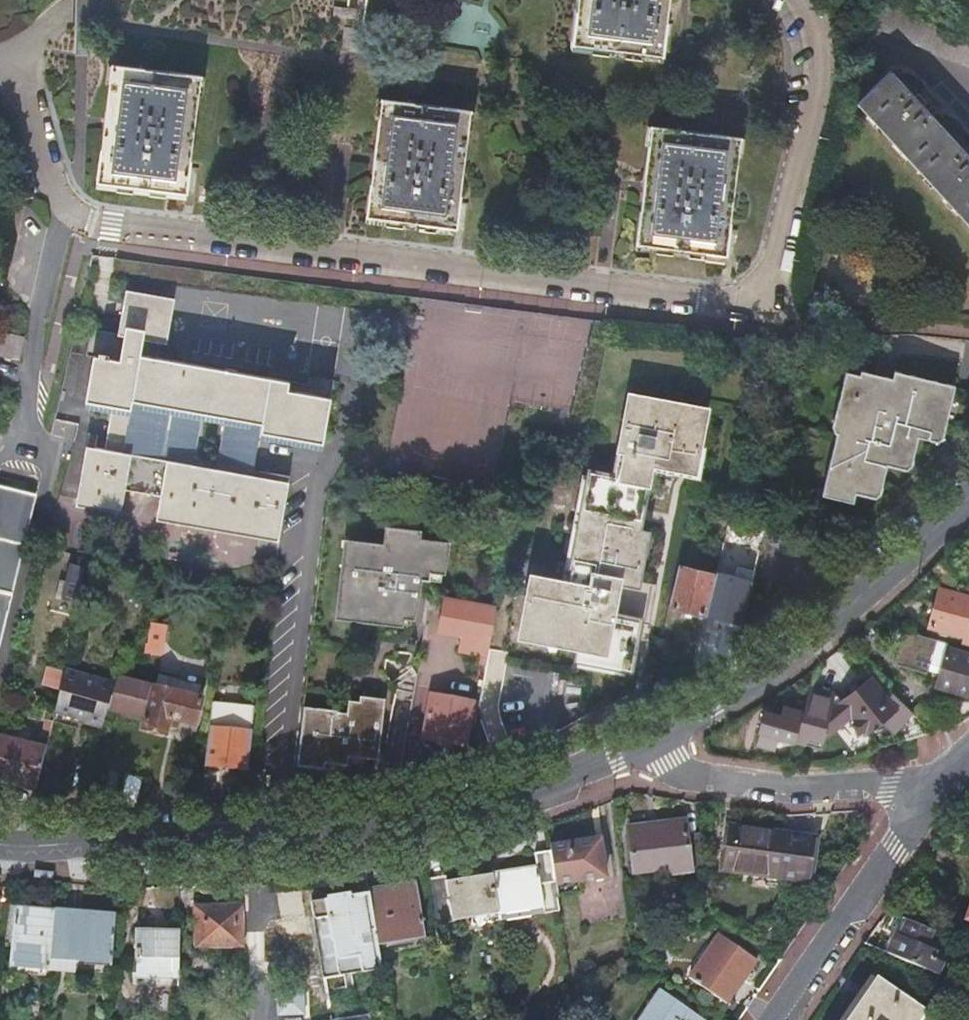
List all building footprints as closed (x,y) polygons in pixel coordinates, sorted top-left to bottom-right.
[(569,45),(660,56),(667,0),(575,0),(569,45)] [(873,29),(968,69),(968,39),(882,2),(873,29)] [(862,62),(852,93),(861,102),(857,106),(968,226),(968,159),(923,110),(925,108),(917,99),(915,101),(890,75),(882,82),(862,62)] [(113,67),(99,185),(186,196),(201,79),(113,67)] [(919,97),(917,99),(925,108),(927,106),(919,97)] [(381,103),(367,220),(457,232),(471,114),(381,103)] [(651,129),(636,248),(725,258),(740,141),(651,129)] [(158,360),(160,343),(166,345),(174,301),(126,291),(117,336),(90,331),(85,357),(92,358),(85,402),(112,407),(105,451),(87,447),(77,500),(114,506),(117,489),(169,499),(166,516),(280,536),(289,483),(253,477),(260,433),(323,443),(330,398),(286,391),(288,380),(158,360)] [(3,336),(0,345),(0,358),(16,363),(23,343),(3,336)] [(841,434),(836,433),(821,495),(853,503),(855,493),(867,496),(870,486),(881,488),(886,466),(898,469),(901,457),(911,460),(917,437),(920,438),(929,440),(932,429),(944,431),(954,386),(893,371),(891,378),(860,371),(859,375),(845,372),(833,422),(843,424),(841,434)] [(696,473),(700,447),(707,412),(631,397),(619,464),(626,466),(623,481),(616,479),(592,474),(591,479),(581,530),(570,587),(563,586),(537,581),(526,639),(545,643),(546,637),(571,641),(570,647),(580,650),(578,661),(580,661),(628,670),(632,671),(640,625),(643,625),(644,622),(634,620),(641,583),(649,536),(640,535),(652,466),(671,469),(696,473)] [(832,428),(836,433),(841,434),(843,424),(833,422),(832,428)] [(942,438),(944,431),(932,429),(929,440),(938,442),(942,438)] [(707,448),(700,447),(696,473),(671,469),(670,476),(702,481),(707,448)] [(911,465),(911,460),(901,457),(898,469),(905,471),(911,465)] [(626,466),(619,464),(616,479),(623,481),(626,466)] [(584,478),(563,586),(570,587),(581,530),(591,479),(584,478)] [(0,488),(0,593),(26,484),(11,480),(8,489),(0,488)] [(870,486),(867,496),(874,497),(879,493),(881,488),(870,486)] [(380,623),(382,623),(402,626),(403,618),(414,619),(416,604),(416,602),(414,602),(415,593),(418,590),(419,583),(417,580),(421,579),(423,579),(431,581),(432,572),(445,573),(449,546),(420,543),(421,535),(390,531),(388,548),(348,544),(339,618),(355,620),(356,620),(357,614),(381,617),(380,623)] [(670,608),(706,616),(716,575),(679,567),(670,608)] [(444,582),(445,573),(432,572),(431,581),(444,582)] [(706,616),(742,625),(752,584),(716,575),(706,616)] [(221,584),(222,579),(202,576),(201,581),(221,584)] [(420,604),(423,579),(421,579),(417,580),(419,583),(418,590),(415,593),(414,602),(416,602),(416,604),(420,604)] [(661,588),(641,583),(634,620),(644,622),(643,625),(654,628),(661,588)] [(964,638),(965,638),(968,625),(968,626),(968,597),(940,589),(929,628),(964,638)] [(474,663),(487,666),(497,610),(446,601),(441,632),(463,637),(461,653),(475,655),(474,663)] [(168,616),(152,613),(146,654),(157,655),(161,655),(162,646),(164,646),(168,616)] [(382,627),(382,623),(380,623),(381,617),(357,614),(356,620),(355,620),(354,623),(382,627)] [(403,618),(402,626),(413,628),(414,619),(403,618)] [(545,643),(570,647),(571,641),(546,637),(545,643)] [(946,647),(942,661),(939,674),(938,677),(935,687),(968,697),(968,654),(946,647)] [(939,674),(942,661),(931,658),(928,671),(939,674)] [(627,678),(628,670),(580,661),(578,669),(627,678)] [(116,685),(67,671),(62,694),(57,712),(81,719),(81,721),(104,728),(109,710),(116,685)] [(160,674),(156,688),(198,699),(201,687),(160,674)] [(904,739),(933,730),(927,724),(913,710),(887,684),(881,688),(872,677),(861,686),(859,683),(851,689),(853,692),(843,700),(839,695),(810,689),(804,712),(798,733),(823,740),(826,731),(830,731),(852,713),(855,717),(854,718),(853,724),(859,731),(864,731),(865,732),(867,731),(868,732),(884,719),(904,739)] [(156,688),(150,686),(118,678),(116,685),(109,710),(142,719),(148,720),(145,730),(167,736),(172,720),(197,726),(204,701),(198,699),(156,688)] [(475,704),(432,696),(425,740),(467,748),(475,704)] [(340,714),(305,709),(299,769),(325,772),(326,772),(327,764),(345,767),(347,767),(348,757),(369,760),(377,760),(384,705),(364,703),(363,708),(353,707),(351,719),(340,717),(340,714)] [(919,704),(913,710),(927,724),(934,717),(926,709),(925,710),(919,704)] [(796,744),(798,733),(804,712),(786,708),(783,717),(766,713),(761,731),(763,732),(760,745),(776,749),(779,736),(786,737),(786,739),(785,745),(796,744)] [(253,736),(211,731),(206,770),(212,771),(213,766),(249,771),(253,736)] [(0,736),(0,782),(37,792),(48,749),(0,736)] [(369,765),(369,760),(348,757),(347,767),(345,767),(344,771),(369,765)] [(326,772),(325,772),(325,775),(344,771),(345,767),(327,764),(326,772)] [(121,807),(138,807),(145,779),(129,775),(121,807)] [(202,806),(217,807),(219,777),(205,776),(202,806)] [(703,871),(699,835),(686,836),(685,822),(627,829),(633,874),(667,870),(668,875),(703,871)] [(813,841),(728,828),(722,869),(807,883),(813,841)] [(549,847),(550,852),(554,884),(555,886),(577,883),(603,878),(601,862),(604,861),(602,848),(596,849),(595,841),(549,847)] [(535,868),(491,875),(498,915),(543,908),(540,886),(554,884),(550,852),(533,854),(535,868)] [(498,915),(491,875),(479,877),(478,873),(468,874),(469,878),(446,882),(445,878),(429,881),(436,926),(460,923),(459,915),(470,914),(471,926),(499,921),(498,915)] [(414,883),(367,891),(367,893),(376,946),(423,938),(414,883)] [(310,907),(312,921),(326,919),(331,950),(333,950),(333,954),(335,969),(378,962),(376,946),(367,893),(324,901),(324,906),(311,907),(311,906),(310,906),(310,907)] [(241,907),(204,908),(193,907),(195,949),(199,949),(242,949),(241,907)] [(10,966),(50,970),(51,955),(55,914),(55,913),(15,909),(10,966)] [(875,949),(947,980),(951,964),(933,955),(944,932),(891,913),(875,949)] [(51,955),(113,959),(116,919),(55,914),(51,955)] [(341,976),(380,970),(378,962),(335,969),(333,954),(333,950),(331,950),(326,919),(312,921),(321,977),(323,977),(324,978),(341,975),(341,976)] [(179,979),(179,934),(137,934),(137,978),(179,979)] [(717,937),(688,979),(725,1004),(755,962),(717,937)] [(927,1012),(877,977),(847,1019),(921,1019),(927,1012)] [(660,991),(639,1019),(703,1019),(660,991)]
